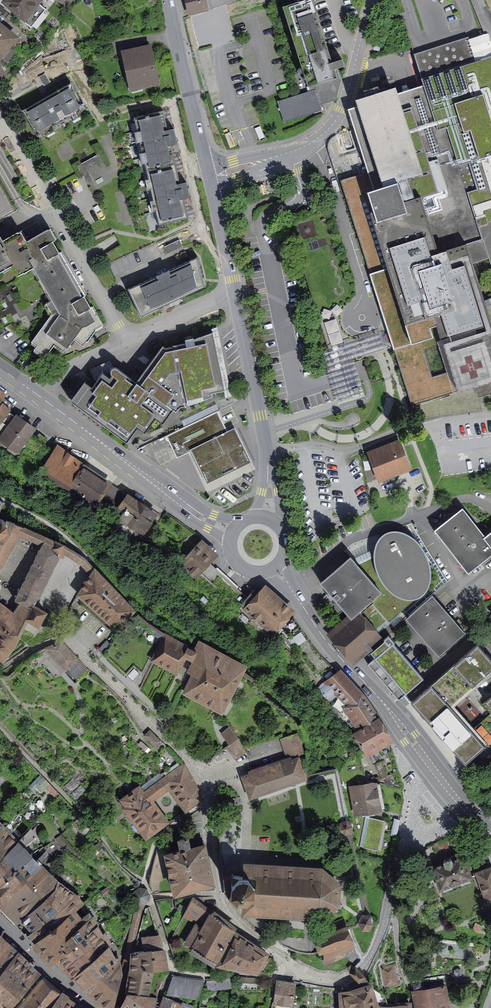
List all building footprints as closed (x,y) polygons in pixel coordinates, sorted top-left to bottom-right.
[(4,2),(25,19),(29,14),(35,19),(43,9),(37,4),(40,0),(6,0),(4,2)] [(190,15),(206,11),(205,10),(210,9),(207,0),(186,0),(190,15)] [(312,4),(283,14),(311,95),(281,106),(287,124),(326,111),(322,100),(343,93),(312,4)] [(2,62),(22,40),(0,20),(0,60),(2,62)] [(393,349),(411,406),(490,381),(490,323),(472,263),(489,258),(490,263),(490,56),(470,63),(462,39),(438,47),(445,71),(421,78),(423,85),(386,97),(390,113),(362,122),(377,168),(340,180),(387,329),(390,338),(393,349)] [(151,45),(121,51),(130,91),(160,85),(151,45)] [(70,85),(26,110),(41,138),(85,114),(70,85)] [(135,122),(138,135),(167,129),(164,115),(135,122)] [(138,135),(141,148),(170,142),(168,133),(167,129),(138,135)] [(170,142),(172,150),(179,148),(175,131),(168,133),(170,142)] [(98,162),(101,167),(111,162),(99,140),(92,143),(98,153),(79,163),(89,180),(94,177),(89,167),(98,162)] [(141,148),(144,162),(173,155),(172,150),(170,142),(141,148)] [(144,162),(147,175),(176,168),(173,155),(144,162)] [(147,175),(150,188),(179,182),(176,168),(147,175)] [(150,188),(153,201),(182,195),(180,186),(179,182),(150,188)] [(182,195),(184,203),(191,202),(187,185),(180,186),(182,195)] [(153,201),(156,215),(185,208),(184,203),(182,195),(153,201)] [(156,215),(159,228),(188,221),(185,208),(156,215)] [(1,289),(0,290),(8,304),(10,303),(12,308),(73,273),(61,251),(58,253),(53,242),(54,241),(47,229),(23,243),(18,233),(0,243),(0,287),(1,289)] [(198,257),(128,289),(140,316),(205,287),(198,257)] [(85,295),(73,273),(12,308),(14,311),(13,311),(18,320),(26,315),(42,327),(39,331),(53,340),(53,339),(57,341),(59,343),(58,344),(65,349),(67,348),(76,336),(86,343),(86,341),(88,340),(96,330),(103,326),(91,306),(90,307),(83,297),(85,295)] [(11,324),(8,325),(31,342),(34,338),(40,342),(34,349),(45,357),(47,353),(48,354),(57,341),(53,339),(53,340),(39,331),(42,327),(26,315),(18,320),(13,311),(14,311),(12,308),(10,303),(8,304),(0,290),(1,289),(0,287),(0,304),(11,324)] [(8,325),(11,324),(0,304),(0,329),(8,325)] [(393,349),(387,329),(328,351),(342,406),(365,400),(356,361),(380,353),(385,351),(393,349)] [(172,346),(172,347),(183,401),(187,400),(212,395),(211,393),(225,390),(214,337),(200,340),(199,337),(194,339),(193,338),(185,340),(186,343),(172,346)] [(85,381),(71,401),(127,442),(137,428),(145,433),(155,418),(163,424),(167,419),(166,418),(174,409),(176,410),(187,400),(183,401),(172,347),(166,348),(163,346),(136,382),(117,367),(114,367),(112,368),(111,369),(111,370),(108,369),(98,373),(95,366),(90,369),(94,379),(97,381),(92,387),(85,381)] [(3,398),(0,402),(3,404),(0,410),(0,425),(2,422),(9,412),(14,406),(3,398)] [(217,411),(166,436),(177,458),(191,451),(209,442),(228,433),(227,431),(217,411)] [(9,412),(2,422),(9,428),(17,417),(9,412)] [(0,441),(0,442),(18,455),(35,430),(17,417),(9,428),(0,441)] [(227,431),(228,433),(209,442),(191,451),(207,484),(252,462),(235,427),(227,431)] [(33,443),(39,448),(42,444),(36,440),(33,443)] [(397,443),(372,453),(381,478),(383,477),(385,483),(395,479),(393,473),(407,468),(397,443)] [(56,449),(35,481),(63,500),(70,489),(69,488),(83,466),(56,449)] [(108,483),(83,466),(69,488),(70,489),(63,500),(63,501),(68,504),(76,492),(94,504),(108,483)] [(111,486),(97,506),(114,517),(116,514),(121,517),(120,518),(125,522),(126,520),(144,532),(151,523),(150,522),(153,517),(151,516),(153,514),(128,496),(127,497),(111,486)] [(485,537),(463,508),(437,529),(470,570),(490,554),(490,544),(485,537)] [(1,568),(5,569),(23,539),(25,536),(51,545),(55,537),(26,527),(24,524),(20,521),(16,521),(11,523),(2,520),(0,519),(0,568),(1,568)] [(118,522),(113,530),(128,540),(131,536),(146,546),(147,544),(156,549),(160,543),(151,537),(149,541),(135,531),(135,530),(127,524),(125,527),(118,522)] [(356,556),(322,585),(333,597),(356,620),(374,606),(379,611),(391,624),(420,600),(427,596),(431,589),(433,579),(433,567),(428,554),(416,539),(406,533),(396,532),(387,536),(380,543),(377,556),(362,563),(359,559),(356,556)] [(10,659),(20,650),(34,621),(45,628),(47,625),(52,614),(41,607),(69,554),(73,546),(55,538),(22,601),(27,606),(24,611),(21,615),(0,599),(0,654),(10,659)] [(199,541),(180,562),(195,576),(204,565),(214,555),(199,541)] [(85,554),(73,546),(69,554),(80,561),(89,572),(91,574),(95,568),(85,554)] [(83,584),(78,594),(117,630),(134,611),(114,589),(100,574),(95,568),(91,574),(83,584)] [(295,613),(265,587),(246,609),(276,635),(295,613)] [(432,595),(409,616),(443,654),(466,634),(432,595)] [(359,658),(384,636),(367,617),(341,639),(359,658)] [(194,649),(166,633),(152,660),(177,672),(185,656),(190,658),(190,657),(192,658),(192,656),(196,658),(188,672),(194,675),(186,691),(221,709),(244,665),(206,646),(207,643),(199,640),(194,649)] [(375,657),(368,664),(399,700),(424,678),(393,643),(395,642),(389,635),(384,639),(385,640),(379,645),(371,652),(373,655),(375,657)] [(61,642),(48,648),(62,663),(64,662),(67,666),(66,667),(79,680),(88,672),(61,642)] [(453,665),(472,686),(490,669),(490,658),(478,643),(453,665)] [(411,702),(465,764),(485,747),(486,748),(490,746),(490,701),(489,699),(486,701),(485,701),(482,704),(490,713),(471,730),(450,706),(472,686),(453,665),(411,702)] [(348,705),(346,706),(352,717),(351,718),(352,721),(354,719),(362,730),(378,720),(355,689),(339,674),(320,688),(324,694),(332,686),(348,705)] [(178,722),(169,716),(163,724),(171,731),(178,722)] [(378,720),(362,730),(356,734),(367,751),(384,740),(388,738),(378,720)] [(230,728),(223,734),(230,743),(228,744),(236,757),(245,752),(243,748),(230,728)] [(160,740),(150,730),(144,735),(155,746),(160,740)] [(281,738),(288,758),(290,757),(303,753),(296,733),(281,738)] [(384,740),(367,751),(384,784),(403,789),(397,768),(392,770),(387,753),(391,751),(389,742),(387,744),(384,740)] [(288,758),(249,771),(250,775),(244,777),(251,795),(303,777),(297,759),(291,761),(290,757),(288,758)] [(187,810),(201,799),(197,787),(185,766),(153,787),(149,781),(147,783),(144,779),(138,783),(140,786),(122,799),(127,805),(125,807),(146,835),(166,821),(150,799),(169,786),(187,810)] [(359,786),(351,787),(356,812),(379,808),(376,791),(380,791),(379,782),(367,784),(366,779),(358,780),(359,786)] [(384,820),(369,817),(363,848),(378,851),(384,820)] [(0,859),(0,884),(15,869),(15,870),(32,855),(38,851),(38,850),(30,839),(42,830),(37,821),(17,841),(0,859)] [(348,832),(351,830),(351,824),(346,821),(345,821),(341,824),(340,830),(345,833),(348,832)] [(88,834),(77,823),(71,828),(83,840),(88,834)] [(0,831),(0,859),(17,841),(4,827),(0,831)] [(181,850),(166,853),(175,892),(213,884),(204,845),(190,848),(187,837),(179,839),(181,850)] [(40,864),(49,856),(51,854),(47,850),(36,860),(33,857),(32,856),(32,855),(15,870),(15,869),(0,884),(0,903),(40,864)] [(441,888),(460,881),(471,877),(463,855),(433,866),(441,888)] [(0,903),(0,910),(4,914),(4,913),(7,912),(47,874),(40,864),(0,903)] [(322,869),(247,865),(246,876),(240,876),(234,875),(232,873),(230,874),(232,876),(230,898),(228,899),(230,901),(232,899),(239,899),(246,899),(245,910),(319,915),(336,902),(337,884),(322,869)] [(477,874),(484,892),(485,891),(488,901),(490,900),(490,869),(477,874)] [(47,874),(7,912),(9,914),(8,917),(7,917),(15,925),(22,918),(22,917),(23,917),(45,897),(53,890),(55,888),(56,886),(57,882),(57,881),(53,879),(47,875),(47,874)] [(22,918),(15,925),(26,935),(35,928),(57,910),(76,896),(57,882),(56,886),(55,888),(53,890),(45,897),(23,917),(22,917),(22,918)] [(144,906),(150,902),(151,895),(148,889),(141,888),(135,891),(133,898),(137,904),(144,906)] [(41,935),(82,904),(76,896),(57,910),(35,928),(26,935),(32,940),(33,941),(37,938),(41,935)] [(216,962),(234,932),(236,929),(213,913),(194,898),(192,898),(184,914),(199,921),(197,925),(198,924),(203,927),(191,947),(216,962)] [(33,941),(32,940),(31,941),(35,944),(36,943),(44,951),(42,952),(45,954),(46,953),(52,959),(50,960),(52,962),(53,961),(54,960),(54,959),(59,954),(97,925),(89,913),(80,920),(77,917),(75,918),(72,912),(73,911),(73,912),(81,907),(81,906),(82,905),(82,904),(41,935),(37,938),(33,941)] [(137,904),(122,972),(113,1007),(119,1007),(144,906),(137,904)] [(361,917),(359,920),(362,926),(368,926),(371,920),(369,915),(364,915),(363,915),(361,917)] [(336,930),(317,939),(322,951),(324,950),(325,962),(341,955),(342,956),(344,954),(340,946),(352,939),(346,926),(343,919),(333,924),(336,930)] [(68,964),(102,935),(97,925),(59,954),(63,959),(68,964)] [(265,955),(265,954),(235,933),(220,963),(256,970),(257,967),(260,968),(263,967),(268,960),(267,956),(265,955)] [(14,943),(4,934),(0,938),(0,958),(9,948),(14,943)] [(134,951),(134,952),(163,949),(161,938),(156,939),(156,936),(155,934),(153,934),(154,936),(146,937),(147,944),(136,945),(136,951),(134,951)] [(102,935),(68,964),(72,969),(75,973),(108,945),(102,935)] [(20,948),(14,943),(9,948),(0,958),(0,972),(4,967),(15,954),(20,948)] [(86,985),(119,957),(117,956),(115,957),(108,945),(75,973),(81,979),(86,985)] [(19,993),(41,968),(20,948),(15,954),(4,967),(0,972),(0,1007),(4,1007),(19,993)] [(134,952),(132,968),(152,969),(166,969),(163,949),(134,952)] [(86,985),(108,1006),(110,1007),(113,1007),(122,972),(119,957),(86,985)] [(385,986),(398,983),(393,964),(381,967),(385,986)] [(150,990),(152,969),(132,968),(128,992),(156,998),(157,999),(157,998),(156,998),(158,991),(150,990)] [(204,979),(173,975),(167,991),(199,997),(204,979)] [(41,978),(15,1007),(49,1007),(59,994),(41,978)] [(234,978),(207,981),(208,988),(233,986),(234,978)] [(296,984),(276,982),(274,1001),(292,1004),(296,984)] [(342,996),(341,1005),(342,1007),(377,1007),(377,1004),(375,996),(370,985),(353,990),(354,993),(342,996)] [(414,991),(417,1007),(442,1007),(441,1003),(447,1001),(445,986),(414,991)] [(146,1004),(154,1007),(156,998),(128,992),(127,997),(121,1007),(120,1007),(143,1007),(146,1004)] [(59,994),(49,1007),(61,1007),(67,999),(59,994)] [(161,1007),(163,1007),(164,1007),(182,1007),(182,1005),(165,997),(161,1007)] [(67,999),(61,1007),(78,1007),(67,999)]
